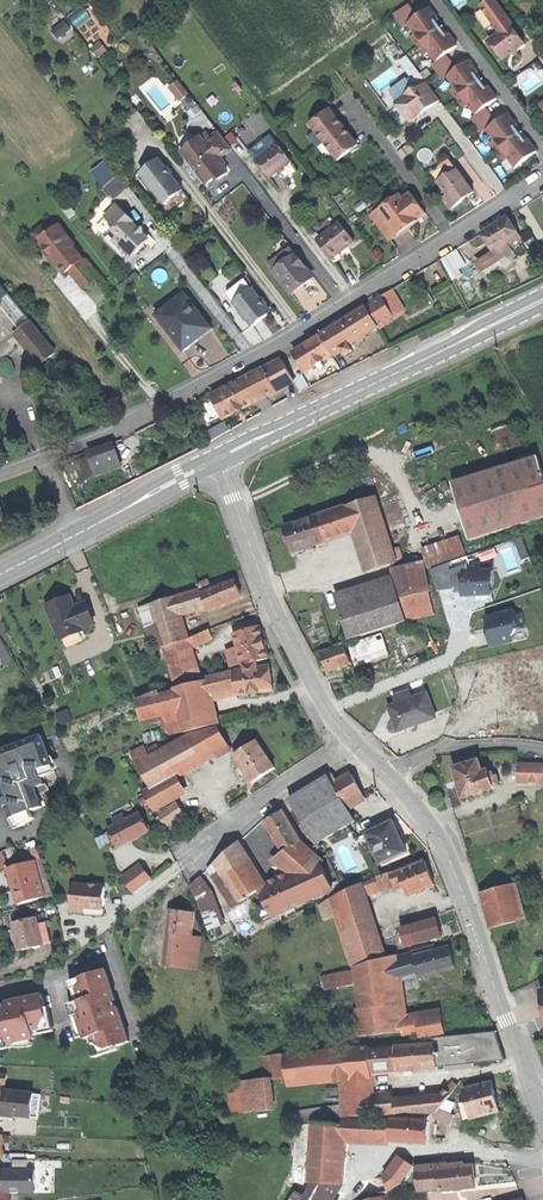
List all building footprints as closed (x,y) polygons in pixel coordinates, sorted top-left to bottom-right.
[(499,33),(510,25),(512,24),(494,0),(490,0),(480,7),(499,33)] [(68,17),(78,27),(90,15),(80,5),(68,17)] [(446,55),(458,47),(448,34),(446,36),(436,23),(438,21),(429,8),(416,18),(407,5),(394,15),(404,27),(409,24),(416,34),(411,37),(425,56),(430,52),(437,62),(446,55)] [(488,41),(503,61),(516,52),(525,45),(510,25),(499,33),(488,41)] [(448,77),(457,71),(446,55),(437,62),(433,65),(444,80),(448,77)] [(399,61),(408,74),(416,68),(407,56),(399,61)] [(469,105),(477,115),(485,109),(497,99),(488,87),(485,89),(475,75),(478,74),(469,62),(457,71),(448,77),(455,87),(450,90),(464,109),(469,105)] [(409,81),(415,89),(416,91),(427,83),(416,68),(408,74),(412,78),(409,81)] [(171,89),(175,93),(182,87),(179,83),(171,89)] [(431,108),(440,101),(427,83),(416,91),(415,89),(406,96),(401,95),(395,99),(395,103),(410,123),(431,108)] [(189,96),(182,87),(175,93),(181,102),(189,96)] [(316,133),(324,144),(344,128),(337,118),(330,109),(310,125),(316,133)] [(487,130),(496,123),(485,109),(477,115),(473,118),(484,133),(487,130)] [(496,123),(487,130),(495,140),(490,143),(504,162),(509,158),(516,168),(537,152),(527,140),(525,142),(515,129),(518,127),(508,114),(496,123)] [(352,138),(344,128),(324,144),(332,154),(338,162),(358,146),(352,138)] [(211,139),(206,143),(224,167),(227,164),(222,158),(232,149),(220,133),(211,139)] [(309,137),(318,149),(324,144),(316,133),(309,137)] [(201,138),(204,141),(206,143),(211,139),(207,134),(201,138)] [(248,153),(255,162),(278,145),(271,136),(248,153)] [(193,144),(183,152),(208,185),(218,177),(220,180),(225,177),(229,173),(224,167),(206,143),(204,141),(198,145),(193,144)] [(326,159),(332,154),(324,144),(318,149),(326,159)] [(278,145),(255,162),(269,180),(281,171),(291,163),(278,145)] [(111,198),(125,187),(104,159),(90,170),(111,198)] [(138,177),(152,195),(155,192),(166,205),(183,192),(160,161),(138,177)] [(431,174),(438,182),(448,175),(448,176),(457,170),(449,161),(431,174)] [(443,198),(451,210),(464,200),(474,193),(457,170),(448,176),(448,175),(438,182),(447,195),(443,198)] [(149,197),(166,219),(173,214),(166,205),(155,192),(152,195),(149,197)] [(183,192),(166,205),(173,214),(180,209),(191,201),(183,192)] [(412,193),(404,199),(416,216),(425,210),(412,193)] [(401,195),(380,210),(381,211),(399,236),(406,231),(420,221),(419,220),(416,216),(404,199),(401,195)] [(118,206),(105,218),(115,229),(111,234),(114,237),(114,241),(121,248),(125,248),(133,257),(139,251),(144,246),(142,244),(145,241),(144,240),(144,229),(137,229),(132,223),(130,225),(126,219),(128,217),(118,206)] [(370,212),(373,217),(381,211),(380,210),(377,207),(370,212)] [(427,214),(425,210),(416,216),(419,220),(427,214)] [(391,241),(399,236),(381,211),(373,217),(391,241)] [(493,227),(482,234),(494,253),(508,243),(512,249),(524,242),(508,217),(493,227)] [(315,240),(330,261),(342,252),(354,244),(338,223),(315,240)] [(34,239),(43,250),(45,248),(53,257),(49,260),(58,270),(68,262),(70,265),(68,267),(71,270),(70,271),(85,291),(92,285),(101,278),(87,260),(84,259),(75,248),(76,245),(60,225),(52,231),(48,227),(44,227),(36,233),(34,239)] [(127,263),(133,257),(125,248),(121,248),(114,241),(114,237),(111,234),(104,240),(127,263)] [(508,243),(494,253),(499,261),(514,251),(512,249),(508,243)] [(269,265),(274,272),(295,255),(290,249),(269,265)] [(442,260),(455,280),(462,275),(459,270),(466,265),(457,251),(442,260)] [(483,271),(499,261),(494,253),(478,263),(483,271)] [(302,286),(310,280),(303,271),(305,269),(295,255),(274,272),(291,295),(302,286)] [(313,278),(305,269),(303,271),(310,280),(313,278)] [(245,280),(228,293),(235,303),(253,290),(245,280)] [(8,295),(0,285),(0,302),(8,295)] [(271,313),(253,290),(235,303),(253,327),(262,320),(271,313)] [(186,293),(173,303),(179,311),(197,335),(210,326),(186,293)] [(390,294),(384,298),(395,317),(402,313),(390,294)] [(22,331),(31,324),(8,295),(0,302),(0,304),(22,331)] [(384,298),(368,308),(380,327),(395,317),(384,298)] [(173,303),(157,315),(176,341),(187,332),(174,315),(179,311),(173,303)] [(368,308),(344,323),(356,342),(380,327),(368,308)] [(193,345),(200,339),(197,335),(179,311),(174,315),(187,332),(176,341),(184,352),(193,345)] [(344,323),(322,336),(334,355),(343,350),(350,345),(356,342),(344,323)] [(17,335),(41,364),(56,354),(31,324),(22,331),(17,335)] [(213,330),(210,326),(197,335),(200,339),(213,330)] [(38,367),(41,364),(17,335),(15,337),(38,367)] [(295,353),(307,372),(320,364),(334,355),(322,336),(295,353)] [(354,351),(350,345),(343,350),(346,355),(354,351)] [(283,359),(265,369),(277,391),(295,382),(283,359)] [(213,397),(225,419),(257,402),(277,391),(265,369),(224,391),(213,397)] [(90,457),(94,468),(117,460),(111,444),(88,452),(90,457)] [(469,539),(542,516),(542,475),(537,455),(451,482),(469,539)] [(94,468),(90,457),(76,462),(83,482),(97,477),(94,468)] [(120,468),(117,460),(94,468),(97,477),(120,468)] [(355,531),(368,571),(396,562),(395,560),(392,549),(375,496),(346,506),(355,531)] [(292,552),(355,531),(346,506),(284,526),(288,539),(292,552)] [(421,550),(427,567),(465,554),(459,537),(421,550)] [(398,546),(392,549),(395,560),(402,558),(398,546)] [(469,564),(468,555),(431,568),(438,590),(453,586),(452,570),(469,564)] [(423,561),(394,568),(400,596),(429,590),(423,561)] [(453,586),(462,586),(465,583),(465,571),(469,571),(469,564),(452,570),(453,586)] [(481,564),(469,564),(469,571),(465,571),(465,583),(462,586),(462,591),(466,595),(474,594),(492,593),(492,582),(494,582),(493,570),(482,570),(481,564)] [(199,584),(201,588),(202,592),(223,584),(222,579),(210,584),(209,579),(197,584),(197,585),(199,584)] [(223,584),(202,592),(206,605),(208,609),(241,596),(238,588),(235,579),(223,584)] [(337,604),(348,639),(406,621),(405,619),(395,586),(337,604)] [(201,588),(175,596),(180,613),(206,605),(202,592),(201,588)] [(434,613),(429,590),(400,596),(405,619),(434,613)] [(152,603),(158,625),(162,636),(185,629),(180,613),(175,596),(152,603)] [(48,607),(62,639),(84,629),(83,627),(94,623),(86,603),(75,608),(70,597),(59,602),(48,607)] [(503,641),(512,639),(516,632),(516,631),(525,629),(522,616),(515,617),(514,612),(496,616),(496,618),(491,619),(487,624),(488,629),(486,630),(490,649),(504,646),(503,641)] [(153,650),(165,645),(162,636),(158,625),(147,628),(153,650)] [(257,662),(268,659),(265,648),(263,640),(259,627),(235,633),(243,665),(245,665),(257,662)] [(210,628),(188,638),(191,647),(211,639),(213,636),(210,628)] [(162,636),(165,645),(188,638),(185,629),(162,636)] [(387,631),(354,642),(361,664),(394,653),(387,631)] [(6,667),(14,662),(0,638),(0,655),(6,667)] [(165,645),(168,654),(191,647),(188,638),(165,645)] [(344,645),(322,652),(326,662),(329,670),(350,662),(350,661),(344,645)] [(176,683),(199,675),(197,669),(191,647),(168,654),(176,683)] [(214,660),(215,663),(217,670),(217,671),(228,668),(224,657),(214,660)] [(535,661),(542,680),(542,661),(542,658),(535,661)] [(500,689),(520,680),(516,670),(511,660),(491,669),(499,687),(500,689)] [(527,694),(542,687),(542,680),(535,661),(516,670),(520,680),(527,694)] [(197,669),(199,675),(217,670),(215,663),(197,669)] [(236,688),(237,694),(249,693),(260,691),(273,689),(271,677),(270,665),(258,667),(246,669),(234,671),(236,688)] [(472,671),(474,676),(483,672),(481,667),(472,671)] [(207,695),(236,688),(234,671),(233,669),(202,677),(203,681),(204,680),(207,695)] [(486,693),(499,687),(491,669),(483,672),(474,676),(461,682),(470,700),(486,693)] [(214,725),(207,695),(204,680),(203,681),(174,687),(175,690),(179,707),(182,719),(184,729),(184,732),(214,725)] [(527,694),(531,705),(542,700),(542,687),(527,694)] [(141,716),(164,710),(160,693),(159,690),(137,699),(141,716)] [(164,710),(179,707),(175,690),(160,693),(164,710)] [(394,695),(397,703),(411,699),(408,690),(394,695)] [(397,703),(389,706),(394,720),(398,730),(411,726),(416,724),(436,717),(427,693),(411,699),(397,703)] [(534,708),(522,712),(527,727),(539,723),(534,708)] [(246,710),(233,713),(235,721),(248,717),(246,710)] [(219,717),(221,725),(235,721),(233,713),(219,717)] [(169,733),(184,729),(182,719),(167,723),(169,733)] [(187,733),(188,735),(190,734),(203,759),(216,753),(218,757),(231,749),(218,726),(187,733)] [(138,762),(151,787),(176,774),(203,759),(190,734),(188,735),(160,750),(150,755),(138,762)] [(0,750),(0,789),(8,810),(15,829),(25,826),(25,825),(34,818),(31,811),(42,807),(36,791),(44,788),(40,777),(54,772),(41,736),(0,750)] [(236,744),(240,751),(251,744),(246,737),(236,744)] [(240,751),(234,755),(253,782),(264,775),(275,768),(257,740),(251,744),(240,751)] [(147,749),(150,755),(160,750),(156,743),(147,749)] [(478,759),(453,767),(457,779),(450,781),(451,784),(452,787),(459,784),(463,797),(494,788),(493,786),(491,779),(494,778),(494,776),(492,771),(489,773),(488,769),(482,771),(478,759)] [(518,764),(518,781),(542,782),(542,764),(518,764)] [(289,797),(294,806),(338,781),(333,772),(289,797)] [(294,806),(305,825),(345,802),(363,792),(352,773),(338,781),(294,806)] [(144,791),(154,810),(186,792),(176,774),(151,787),(144,791)] [(497,775),(494,776),(494,778),(491,779),(493,786),(500,784),(497,775)] [(162,826),(182,815),(174,801),(154,812),(162,826)] [(305,825),(315,843),(355,820),(345,802),(305,825)] [(274,816),(266,820),(283,851),(287,849),(300,842),(283,811),(274,816)] [(115,842),(116,846),(140,835),(147,831),(139,814),(126,820),(116,825),(108,828),(110,832),(115,842)] [(113,819),(116,825),(126,820),(123,814),(113,819)] [(367,833),(381,863),(407,851),(399,835),(393,821),(367,833)] [(100,849),(115,842),(110,832),(96,839),(100,849)] [(322,860),(300,842),(287,849),(288,850),(308,867),(320,861),(322,860)] [(234,846),(216,862),(225,876),(245,864),(234,846)] [(274,859),(291,875),(308,867),(288,850),(274,859)] [(42,859),(34,861),(44,897),(54,896),(42,859)] [(16,894),(18,904),(44,897),(34,861),(8,868),(16,894)] [(332,889),(320,861),(308,867),(291,875),(290,876),(288,873),(268,882),(269,885),(261,889),(259,890),(267,907),(270,914),(272,917),(332,889)] [(403,883),(408,895),(435,884),(430,872),(425,861),(391,874),(395,886),(403,883)] [(232,907),(240,902),(225,876),(216,862),(209,869),(232,907)] [(225,876),(240,902),(259,890),(261,889),(245,864),(225,876)] [(124,879),(134,894),(152,882),(142,867),(124,879)] [(385,890),(394,886),(389,873),(372,878),(373,880),(360,884),(363,894),(377,889),(385,890)] [(200,877),(190,885),(209,930),(221,925),(210,894),(200,877)] [(383,956),(363,894),(360,884),(360,883),(330,898),(352,966),(383,956)] [(105,887),(74,885),(73,907),(103,909),(105,887)] [(506,887),(480,893),(486,913),(490,929),(515,922),(506,887)] [(254,914),(267,907),(259,890),(240,902),(249,917),(254,914)] [(258,921),(270,914),(267,907),(254,914),(258,921)] [(181,912),(171,911),(168,935),(190,937),(193,914),(181,912)] [(45,915),(36,917),(43,943),(51,941),(45,915)] [(36,917),(13,923),(16,939),(19,951),(43,945),(43,943),(36,917)] [(401,927),(406,946),(442,935),(437,917),(401,927)] [(187,961),(190,937),(168,935),(166,958),(187,961)] [(200,938),(190,937),(187,961),(197,962),(200,938)] [(413,950),(414,953),(415,956),(442,949),(440,943),(413,950)] [(442,949),(415,956),(419,975),(456,966),(453,957),(451,947),(442,949)] [(414,953),(394,959),(397,981),(419,975),(415,956),(414,953)] [(361,1034),(403,1032),(404,1032),(402,1021),(397,981),(394,959),(393,956),(355,967),(361,1008),(357,1009),(361,1034)] [(186,970),(187,961),(166,958),(165,966),(165,967),(186,970)] [(164,973),(165,967),(165,966),(147,963),(146,971),(164,973)] [(105,969),(74,980),(84,1010),(88,1009),(91,1018),(87,1019),(99,1052),(130,1041),(118,1007),(116,1008),(113,1001),(116,1000),(105,969)] [(6,1035),(5,1031),(14,1030),(15,1033),(49,1026),(42,994),(7,1002),(7,1004),(0,1005),(0,1037),(6,1035)] [(442,1014),(417,1018),(419,1032),(420,1037),(445,1033),(442,1014)] [(404,1035),(419,1032),(417,1018),(402,1021),(404,1032),(403,1032),(404,1035)] [(497,1031),(435,1038),(438,1066),(455,1064),(474,1062),(496,1061),(500,1051),(497,1031)] [(503,1048),(497,1031),(500,1051),(496,1061),(507,1059),(503,1048)] [(435,1038),(394,1042),(396,1070),(438,1066),(435,1038)] [(276,1078),(342,1071),(348,1070),(372,1070),(396,1070),(394,1042),(273,1054),(276,1078)] [(342,1117),(372,1114),(372,1107),(372,1095),(372,1070),(348,1070),(342,1071),(342,1107),(342,1117)] [(252,1111),(274,1109),(271,1078),(249,1080),(252,1111)] [(453,1080),(445,1090),(450,1094),(458,1084),(453,1080)] [(493,1081),(464,1089),(467,1101),(463,1102),(469,1123),(491,1117),(490,1113),(500,1110),(497,1096),(493,1081)] [(408,1112),(437,1113),(440,1108),(450,1094),(445,1090),(441,1095),(395,1103),(395,1113),(408,1112)] [(34,1094),(6,1091),(4,1104),(3,1115),(32,1117),(34,1094)] [(372,1095),(372,1107),(395,1103),(392,1093),(372,1095)] [(41,1094),(34,1094),(32,1117),(39,1118),(41,1094)] [(372,1114),(395,1113),(395,1103),(372,1107),(372,1114)] [(289,1121),(342,1117),(342,1107),(288,1115),(289,1121)] [(437,1113),(433,1117),(450,1124),(454,1114),(440,1108),(437,1113)] [(391,1120),(390,1139),(428,1142),(429,1121),(392,1118),(391,1120)] [(342,1138),(379,1138),(380,1120),(342,1119),(342,1124),(343,1124),(342,1138)] [(379,1138),(390,1139),(391,1120),(380,1120),(379,1138)] [(340,1184),(342,1138),(343,1124),(342,1124),(309,1122),(297,1124),(293,1181),(305,1182),(338,1184),(340,1184)] [(258,1125),(261,1149),(270,1148),(267,1124),(258,1125)] [(253,1126),(255,1150),(261,1149),(258,1125),(253,1126)] [(11,1135),(2,1135),(1,1143),(10,1143),(11,1135)] [(403,1157),(397,1166),(407,1173),(414,1164),(408,1160),(403,1157)] [(32,1158),(18,1159),(18,1167),(0,1168),(0,1191),(46,1190),(45,1167),(32,1167),(32,1158)] [(383,1176),(386,1178),(389,1190),(401,1183),(407,1173),(397,1166),(394,1164),(383,1176)] [(441,1187),(441,1189),(476,1186),(475,1175),(474,1166),(466,1167),(460,1167),(450,1168),(439,1169),(441,1187)] [(420,1189),(441,1187),(439,1169),(436,1170),(424,1171),(418,1172),(420,1189)] [(359,1185),(361,1197),(389,1190),(386,1178),(359,1185)] [(338,1184),(305,1182),(295,1199),(339,1199),(338,1184)]
